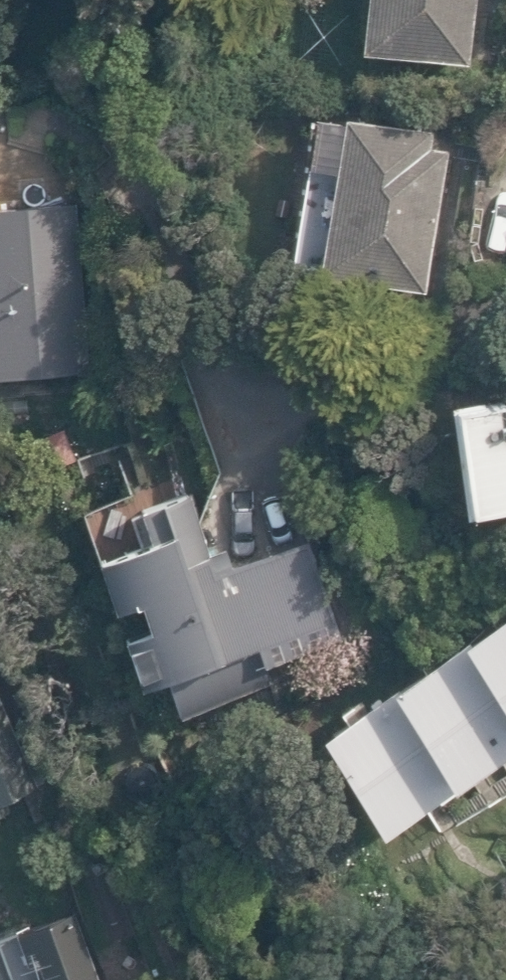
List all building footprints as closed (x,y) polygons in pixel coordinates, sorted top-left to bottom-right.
[(467,64),(475,0),(367,0),(361,51),(467,64)] [(289,264),(426,287),(449,147),(430,144),(433,128),(343,114),(342,120),(314,116),(289,264)] [(90,374),(79,201),(0,206),(0,380),(90,374)] [(464,505),(505,499),(505,422),(501,423),(497,396),(449,403),(464,505)] [(37,436),(48,468),(78,457),(67,426),(37,436)] [(211,572),(204,549),(209,547),(191,491),(138,508),(147,538),(95,556),(112,608),(136,600),(147,633),(126,640),(141,683),(163,676),(175,712),(271,680),(266,662),(349,635),(317,537),(211,572)] [(375,827),(505,744),(505,606),(313,729),(375,827)] [(37,784),(0,695),(0,799),(37,784)] [(75,908),(0,933),(0,979),(99,979),(75,908)]
